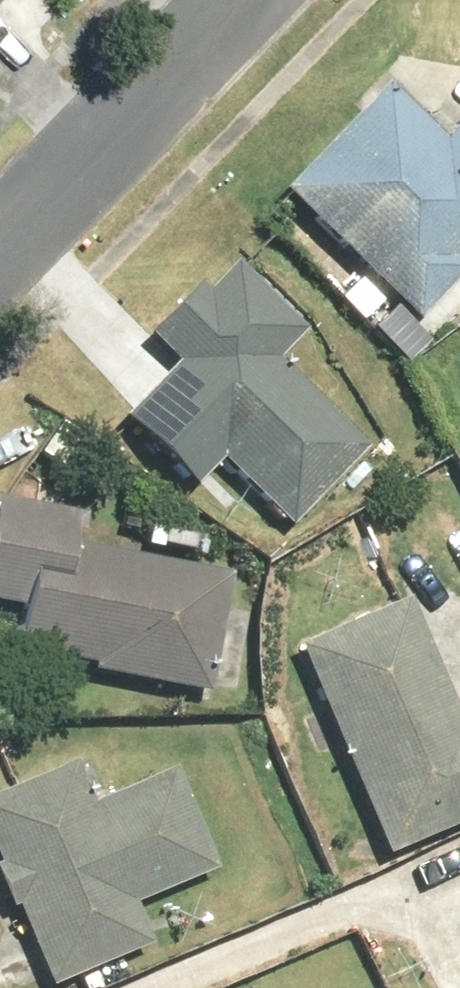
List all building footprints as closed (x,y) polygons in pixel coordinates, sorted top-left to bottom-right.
[(284,174),(417,308),(459,265),(459,250),(458,248),(459,246),(459,112),(443,129),(386,73),(284,174)] [(178,353),(126,407),(197,474),(220,450),(290,517),(366,438),(275,352),(304,322),(233,255),(207,281),(196,270),(146,322),(178,353)] [(0,487),(0,592),(19,595),(10,640),(91,654),(89,662),(208,683),(230,563),(70,534),(76,501),(0,487)] [(294,634),(388,847),(459,815),(459,709),(405,586),(294,634)] [(0,780),(0,878),(9,900),(16,897),(50,976),(151,934),(134,895),(212,862),(170,760),(91,793),(73,750),(0,780)]
